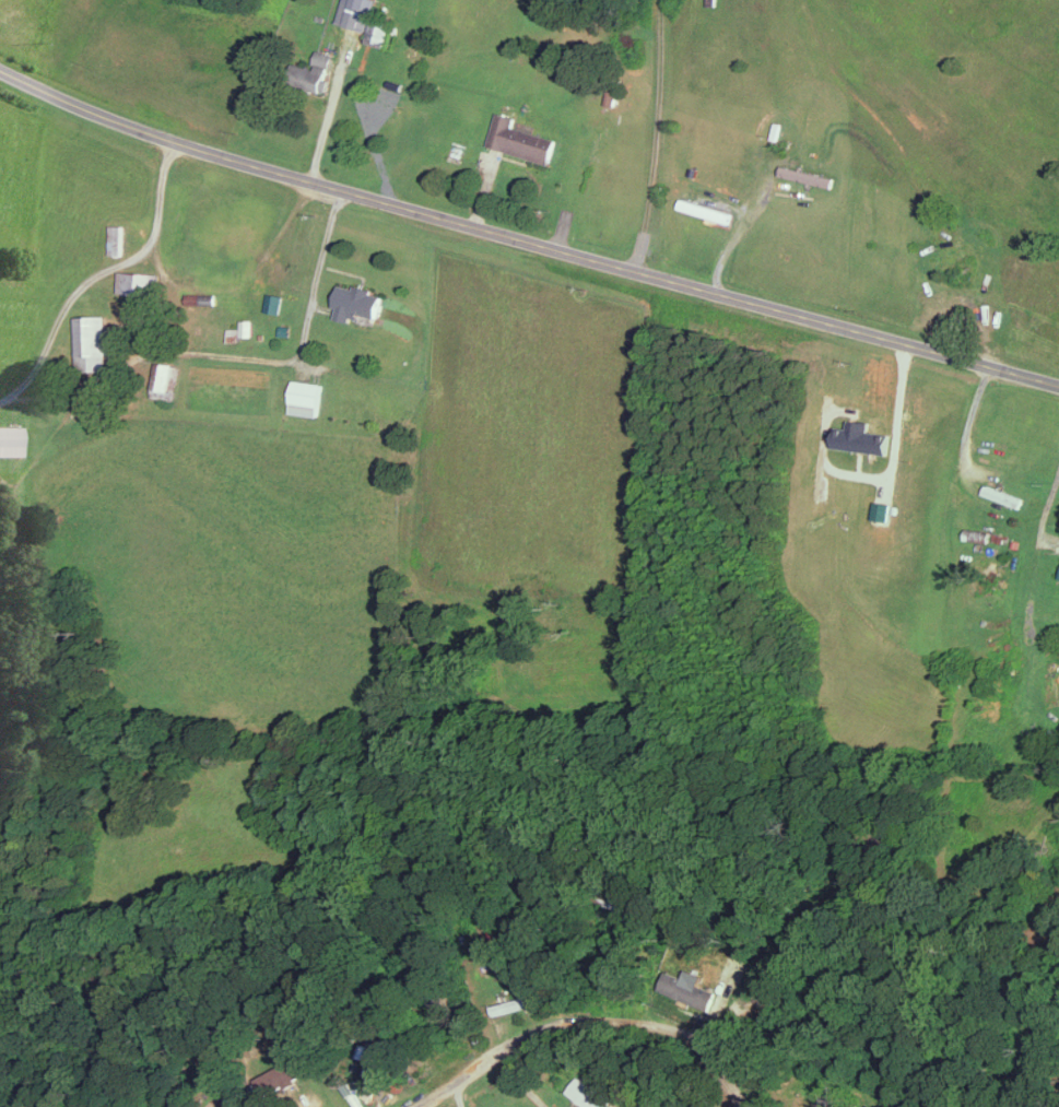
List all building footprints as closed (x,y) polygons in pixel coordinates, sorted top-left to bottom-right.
[(371,11),(373,0),(343,0),(342,5),(371,11)] [(390,21),(371,17),(366,39),(385,43),(390,21)] [(304,65),(298,85),(323,93),(328,78),(324,77),(332,54),(317,50),(312,67),(304,65)] [(488,146),(549,163),(556,139),(513,126),(515,117),(497,112),(488,146)] [(730,222),(732,212),(681,199),(678,209),(730,222)] [(110,254),(126,254),(127,224),(111,224),(110,254)] [(120,270),(130,270),(154,272),(161,273),(160,293),(153,292),(129,291),(119,291),(120,270)] [(341,283),(337,304),(341,305),(338,317),(353,320),(354,316),(358,317),(362,317),(363,311),(379,316),(385,294),(375,291),(376,287),(365,284),(363,284),(362,284),(357,283),(356,286),(341,283)] [(188,292),(187,302),(216,302),(216,293),(188,292)] [(267,309),(281,313),(284,294),(270,292),(267,309)] [(108,369),(107,314),(78,315),(79,370),(108,369)] [(244,335),(244,318),(256,319),(256,334),(244,335)] [(281,333),(282,323),(293,325),(292,334),(281,333)] [(228,341),(228,327),(242,327),(242,340),(228,341)] [(172,388),(173,388),(176,364),(176,363),(160,360),(155,386),(156,386),(172,388)] [(294,401),(321,404),(325,382),(320,381),(302,379),(296,378),(294,401)] [(154,396),(176,399),(177,388),(173,388),(172,388),(156,386),(154,396)] [(321,404),(294,401),(292,411),(320,415),(321,404)] [(22,426),(0,426),(0,454),(21,454),(22,426)] [(988,483),(985,494),(1021,508),(1025,497),(988,483)] [(968,527),(967,538),(991,541),(992,530),(968,527)] [(995,531),(1003,532),(1010,534),(1009,542),(1002,541),(993,540),(995,531)] [(860,824),(860,825),(858,832),(858,833),(864,835),(867,826),(860,824)] [(585,892),(632,917),(637,908),(589,883),(585,892)] [(496,929),(501,940),(493,942),(489,932),(496,929)] [(662,988),(683,997),(691,1001),(710,1009),(719,991),(706,986),(694,981),(670,970),(662,988)] [(440,1013),(459,1003),(450,988),(439,993),(444,1001),(436,1005),(440,1013)] [(492,1005),(537,993),(540,1002),(494,1014),(492,1005)] [(383,1036),(388,1029),(381,1024),(376,1032),(383,1036)] [(375,1047),(379,1039),(373,1035),(368,1043),(375,1047)] [(267,1095),(285,1084),(295,1079),(309,1070),(301,1053),(290,1060),(284,1063),(258,1079),(267,1095)] [(375,1095),(376,1094),(385,1071),(390,1058),(383,1056),(378,1065),(374,1064),(370,1072),(375,1073),(367,1092),(375,1095)] [(211,1072),(214,1079),(205,1082),(202,1075),(211,1072)] [(613,1102),(581,1075),(569,1091),(589,1106),(608,1106),(613,1102)] [(285,1084),(287,1087),(297,1082),(295,1079),(285,1084)] [(343,1086),(349,1096),(355,1092),(350,1082),(343,1086)] [(239,1103),(242,1106),(220,1106),(237,1098),(239,1103)]
